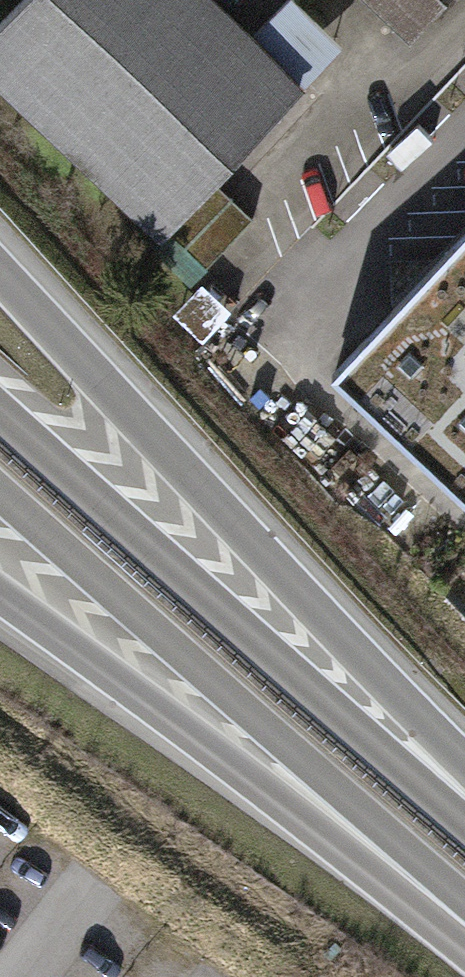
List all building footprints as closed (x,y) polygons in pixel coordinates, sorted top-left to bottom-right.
[(235,0),(42,0),(0,46),(0,68),(188,238),(328,84),(235,0)] [(435,32),(462,0),(398,0),(435,32)] [(333,375),(464,499),(464,235),(333,375)]
